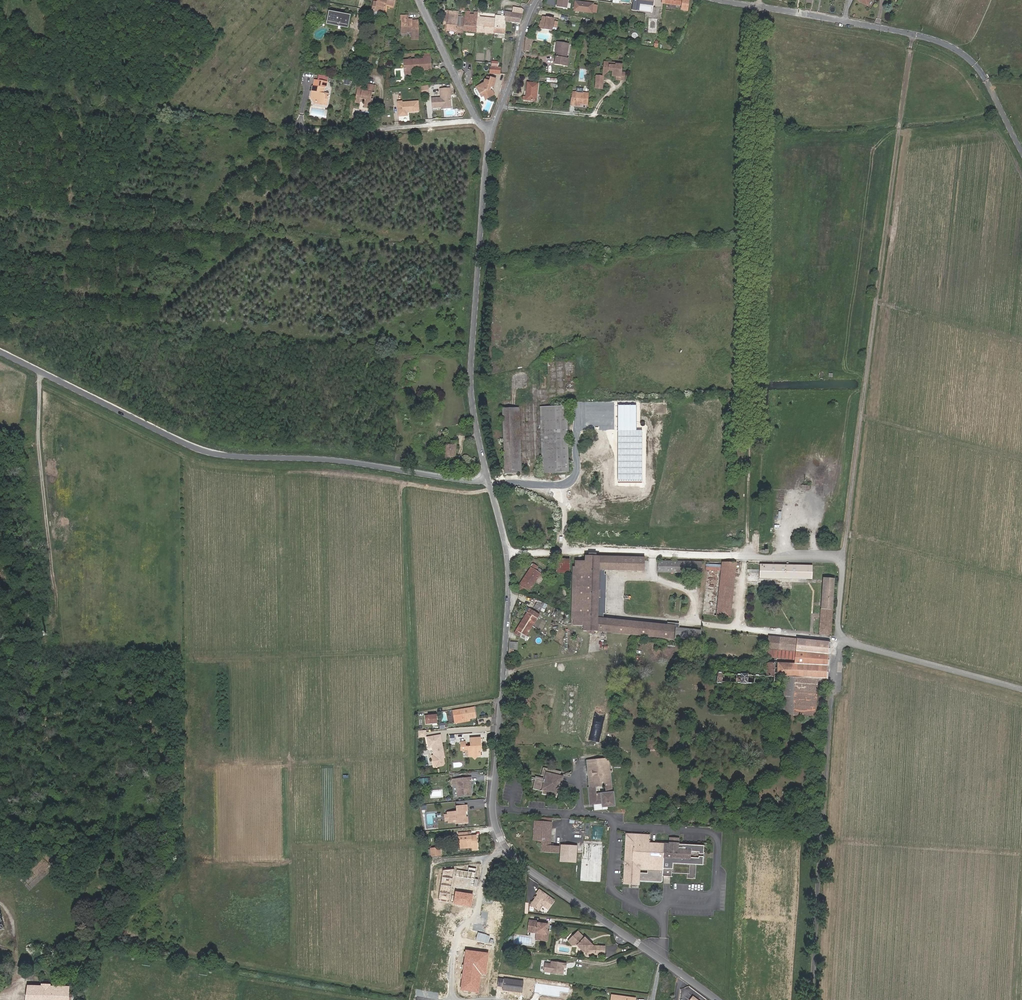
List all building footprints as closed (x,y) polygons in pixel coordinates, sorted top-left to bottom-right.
[(386,0),(378,0),(377,3),(374,2),(372,12),(375,12),(375,11),(384,13),(385,5),(386,0)] [(664,3),(681,5),(680,9),(687,10),(689,1),(687,0),(665,0),(664,3)] [(592,14),(593,4),(575,1),(574,11),(592,14)] [(447,30),(463,32),(464,18),(459,17),(459,15),(453,15),(453,13),(448,12),(448,16),(448,26),(447,30)] [(464,18),(463,32),(476,33),(477,19),(470,18),(470,15),(470,12),(465,12),(464,18)] [(477,19),(476,33),(495,34),(496,24),(506,25),(506,22),(511,23),(512,14),(493,12),(491,18),(482,17),(481,14),(478,14),(477,19)] [(347,29),(350,16),(330,13),(328,23),(343,27),(343,28),(347,29)] [(512,13),(512,14),(511,23),(521,23),(522,14),(512,13)] [(413,32),(418,32),(418,21),(408,21),(407,16),(401,16),(403,35),(407,35),(407,33),(413,32)] [(552,32),(553,20),(542,19),(541,24),(540,23),(538,30),(552,32)] [(496,24),(495,34),(505,35),(506,25),(496,24)] [(529,52),(529,46),(532,46),(533,39),(526,38),(524,52),(529,52)] [(559,43),(558,53),(556,64),(568,66),(569,60),(566,59),(568,45),(559,43)] [(405,72),(415,71),(432,70),(431,61),(424,62),(424,60),(404,61),(405,72)] [(617,66),(605,64),(604,74),(608,74),(609,73),(613,74),(613,79),(617,79),(618,81),(621,81),(621,75),(622,68),(617,67),(617,66)] [(603,79),(596,78),(595,90),(602,91),(603,79)] [(478,94),(480,98),(482,97),(483,100),(493,96),(491,92),(490,93),(489,89),(490,88),(493,88),(495,81),(489,79),(488,82),(483,82),(482,85),(476,88),(476,89),(478,94)] [(526,100),(536,101),(538,84),(528,83),(526,100)] [(324,102),(324,104),(328,105),(330,93),(325,92),(326,87),(314,84),(313,90),(316,91),(315,97),(319,101),(324,102)] [(374,90),(366,89),(366,90),(364,90),(364,86),(358,85),(355,100),(361,102),(364,102),(364,104),(371,106),(372,99),(370,99),(372,93),(373,93),(374,90)] [(310,100),(324,104),(324,102),(319,101),(315,97),(316,91),(313,90),(310,100)] [(442,108),(451,107),(449,91),(441,92),(441,101),(433,101),(433,110),(442,110),(442,108)] [(579,105),(587,106),(588,96),(575,94),(573,104),(579,105)] [(406,119),(406,114),(406,113),(407,112),(408,114),(418,113),(417,105),(402,106),(402,105),(397,105),(398,119),(406,119)] [(567,406),(540,407),(543,472),(569,471),(567,406)] [(503,409),(505,473),(522,473),(520,408),(503,409)] [(457,442),(447,441),(446,459),(455,460),(457,442)] [(644,572),(644,557),(584,556),(583,562),(574,562),(574,567),(571,567),(570,620),(572,620),(573,627),(583,627),(582,634),(598,632),(674,640),(674,636),(699,638),(700,627),(598,617),(599,569),(644,572)] [(569,573),(569,560),(557,560),(557,573),(569,573)] [(656,561),(656,572),(701,573),(701,562),(656,561)] [(720,571),(716,614),(730,616),(735,563),(721,562),(721,564),(706,563),(705,570),(720,571)] [(538,566),(533,564),(518,587),(523,590),(525,587),(530,591),(541,574),(536,570),(538,566)] [(813,580),(813,566),(761,565),(761,579),(813,580)] [(819,634),(831,635),(834,579),(823,578),(819,634)] [(522,631),(527,635),(540,616),(529,609),(515,632),(520,635),(522,631)] [(780,664),(779,678),(786,678),(784,717),(817,717),(819,680),(828,681),(830,642),(770,636),(768,659),(797,662),(795,666),(780,664)] [(767,676),(776,676),(776,663),(768,663),(767,676)] [(750,684),(750,674),(737,674),(737,684),(750,684)] [(454,724),(462,723),(468,722),(467,720),(475,719),(473,709),(470,710),(455,712),(455,717),(453,717),(454,724)] [(439,723),(438,716),(427,717),(428,725),(439,723)] [(590,732),(589,741),(599,742),(600,733),(590,732)] [(443,759),(444,759),(440,737),(428,739),(430,750),(433,749),(435,758),(433,758),(434,770),(443,768),(445,766),(443,759)] [(461,743),(461,751),(469,751),(470,757),(472,758),(475,760),(477,757),(479,757),(479,747),(480,747),(479,739),(470,740),(470,747),(465,748),(464,743),(461,743)] [(611,758),(587,760),(589,789),(588,789),(589,806),(603,805),(603,809),(615,808),(614,793),(613,794),(611,758)] [(542,775),(545,776),(545,778),(537,777),(534,789),(543,791),(543,794),(549,795),(550,792),(552,792),(552,796),(557,797),(558,794),(560,794),(562,785),(566,786),(566,783),(562,782),(564,776),(560,776),(561,771),(547,768),(548,762),(545,762),(542,775)] [(470,778),(456,779),(457,795),(470,794),(469,782),(470,782),(470,778)] [(466,806),(456,807),(456,809),(447,810),(448,820),(455,819),(456,822),(467,821),(467,814),(465,815),(465,810),(466,809),(466,806)] [(560,844),(552,843),(553,822),(534,821),(533,839),(543,840),(542,851),(559,852),(560,844)] [(473,835),(473,832),(459,833),(460,846),(473,846),(473,849),(479,848),(478,835),(473,835)] [(704,864),(705,845),(680,844),(680,837),(670,837),(670,843),(650,842),(650,835),(625,834),(623,885),(640,886),(640,882),(641,870),(664,871),(664,876),(672,876),(673,872),(688,873),(688,878),(696,878),(697,864),(704,864)] [(577,862),(577,844),(561,843),(561,862),(577,862)] [(600,882),(603,845),(582,843),(580,881),(600,882)] [(441,855),(441,848),(430,848),(431,856),(441,855)] [(663,883),(664,876),(664,871),(641,870),(640,882),(663,883)] [(553,901),(539,889),(536,892),(537,894),(529,903),(536,909),(541,904),(546,909),(553,901)] [(527,921),(527,928),(545,930),(546,925),(536,924),(536,922),(527,921)] [(545,930),(527,928),(527,930),(535,931),(534,934),(538,935),(538,941),(546,942),(547,935),(545,935),(545,930)] [(576,945),(584,951),(585,951),(587,948),(591,951),(594,951),(597,953),(604,953),(604,946),(597,946),(597,942),(593,942),(584,934),(583,936),(576,930),(566,941),(571,946),(576,945)] [(489,954),(467,950),(461,990),(479,993),(481,975),(486,975),(489,954)] [(563,975),(564,968),(566,968),(567,964),(551,962),(551,964),(545,964),(544,972),(563,975)] [(523,981),(504,978),(503,990),(522,993),(523,981)] [(70,987),(27,985),(27,999),(70,999),(70,987)]
